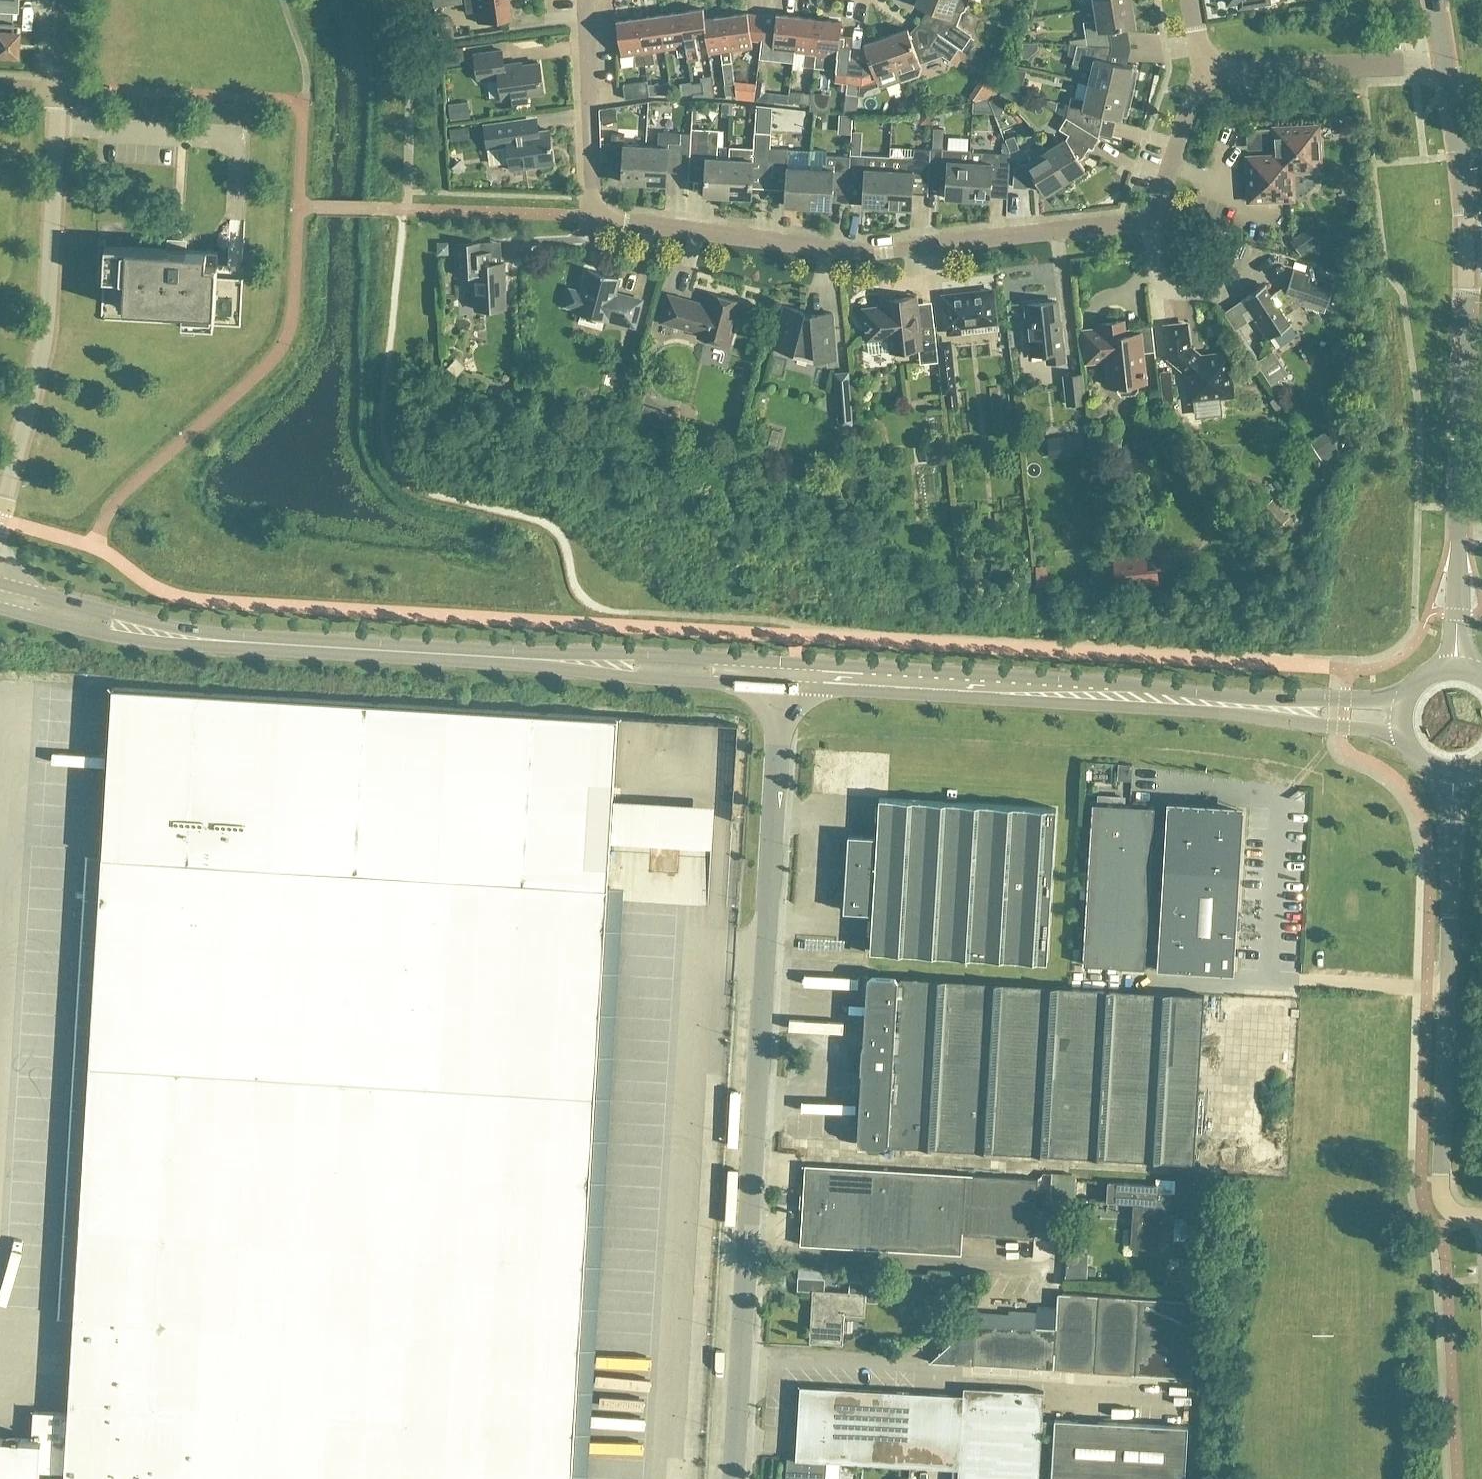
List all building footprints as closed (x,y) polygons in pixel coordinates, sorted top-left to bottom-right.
[(16,54),(17,24),(13,23),(13,13),(18,13),(19,0),(0,0),(0,53),(16,54)] [(511,0),(483,0),(465,3),(467,13),(477,12),(479,23),(513,18),(511,0)] [(962,13),(966,11),(970,0),(918,0),(916,4),(934,11),(937,17),(952,28),(945,38),(959,48),(962,50),(973,35),(957,25),(962,13)] [(1087,45),(1112,46),(1109,29),(1135,25),(1131,2),(1096,7),(1098,20),(1084,22),(1087,45)] [(703,9),(682,12),(686,47),(688,62),(699,60),(697,46),(707,44),(709,54),(703,9)] [(704,9),(703,9),(709,54),(721,52),(723,64),(732,63),(731,51),(726,16),(705,19),(704,9)] [(686,47),(682,12),(660,15),(665,50),(677,49),(678,57),(687,56),(688,62),(686,47)] [(752,40),(762,41),(765,16),(748,14),(748,13),(726,16),(731,51),(753,48),(752,40)] [(793,62),(799,17),(777,14),(776,17),(765,16),(762,41),(760,58),(771,60),(793,62)] [(660,15),(639,18),(644,53),(646,65),(655,64),(653,52),(665,50),(660,15)] [(820,19),(799,17),(793,62),(792,72),(801,73),(802,66),(815,67),(816,54),(820,19)] [(646,65),(644,53),(639,18),(617,21),(622,56),(635,54),(636,66),(646,65)] [(851,47),(852,39),(840,38),(842,22),(820,19),(816,54),(815,67),(837,70),(836,81),(847,83),(849,69),(851,47)] [(908,29),(886,37),(899,72),(897,73),(901,84),(919,78),(922,69),(921,64),(943,56),(950,61),(959,48),(945,38),(937,33),(928,46),(916,51),(908,29)] [(866,49),(851,47),(849,69),(862,71),(860,85),(860,86),(877,80),(881,91),(901,84),(897,73),(899,72),(886,37),(864,44),(866,49)] [(1133,69),(1133,67),(1108,61),(1112,46),(1087,45),(1077,45),(1073,65),(1093,70),(1090,84),(1133,94),(1139,71),(1133,69)] [(502,51),(474,55),(478,80),(499,77),(502,99),(544,93),(540,63),(515,67),(515,64),(504,65),(502,51)] [(860,86),(860,85),(862,71),(849,69),(847,83),(846,94),(859,96),(860,86)] [(979,83),(984,87),(995,94),(1004,80),(993,74),(987,70),(979,83)] [(726,96),(736,94),(733,75),(726,76),(727,85),(724,85),(726,96)] [(648,85),(647,81),(623,85),(625,100),(650,96),(648,85)] [(702,82),(691,83),(693,94),(703,92),(702,82)] [(682,95),(693,94),(691,83),(681,85),(682,95)] [(1086,100),(1071,97),(1067,117),(1092,133),(1097,112),(1121,118),(1122,116),(1128,117),(1133,94),(1090,84),(1086,100)] [(793,103),(810,105),(811,94),(794,92),(793,103)] [(977,97),(977,108),(993,108),(993,97),(977,97)] [(1060,129),(1065,133),(1069,135),(1066,139),(1047,151),(1066,181),(1085,170),(1077,157),(1081,154),(1086,146),(1093,150),(1100,138),(1092,133),(1067,117),(1060,129)] [(485,125),(488,149),(508,146),(511,171),(554,165),(549,130),(539,132),(537,118),(485,125)] [(1250,202),(1294,200),(1292,171),(1321,170),(1319,126),(1275,128),(1276,156),(1248,157),(1250,202)] [(691,134),(690,150),(690,157),(707,158),(705,195),(728,197),(730,159),(717,158),(719,131),(692,129),(691,134)] [(680,150),(690,150),(691,134),(659,132),(659,147),(646,146),(644,183),(667,185),(669,143),(681,144),(680,150)] [(731,147),(730,159),(728,197),(751,198),(753,160),(770,161),(771,148),(771,133),(755,132),(754,148),(731,147)] [(612,134),(612,144),(624,145),(625,134),(612,134)] [(622,182),(644,183),(646,146),(624,145),(622,182)] [(785,206),(808,207),(810,168),(811,150),(771,148),(770,161),(775,162),(775,167),(787,168),(785,206)] [(968,200),(971,150),(931,148),(931,150),(930,168),(947,169),(946,198),(968,200)] [(904,158),(890,157),(887,208),(912,209),(914,167),(930,168),(931,150),(915,149),(914,162),(904,161),(904,158)] [(992,176),(1009,177),(1011,154),(971,152),(971,150),(968,200),(990,201),(992,176)] [(1026,185),(1038,181),(1046,194),(1066,181),(1047,151),(1027,163),(1027,164),(1015,163),(1014,187),(1026,188),(1026,185)] [(863,206),(887,208),(890,157),(876,156),(850,154),(850,157),(849,168),(865,169),(863,206)] [(849,171),(849,168),(850,157),(822,155),(822,169),(810,168),(808,207),(832,208),(834,170),(849,171)] [(167,249),(105,246),(104,278),(125,279),(124,309),(183,312),(183,324),(215,326),(217,272),(218,252),(187,250),(187,251),(184,251),(185,242),(178,241),(170,241),(170,250),(167,250),(167,249)] [(1348,242),(1331,250),(1339,269),(1357,262),(1348,242)] [(456,244),(457,275),(457,276),(474,275),(475,309),(507,308),(505,263),(481,264),(480,243),(456,244)] [(530,265),(528,251),(510,253),(512,267),(530,265)] [(619,278),(588,270),(582,291),(570,288),(565,306),(578,309),(577,313),(608,321),(608,320),(635,327),(642,301),(615,293),(619,278)] [(1265,285),(1243,300),(1269,339),(1291,325),(1285,316),(1301,305),(1324,312),(1326,306),(1327,306),(1334,285),(1293,272),(1290,283),(1272,295),(1265,285)] [(997,323),(993,291),(943,296),(947,329),(949,328),(950,334),(960,332),(960,327),(997,323)] [(730,345),(741,302),(710,294),(707,306),(669,295),(661,322),(700,333),(699,337),(730,345)] [(869,354),(891,352),(922,349),(916,297),(885,301),(886,307),(864,309),(869,354)] [(1058,302),(1027,305),(1029,321),(1023,321),(1025,338),(1028,337),(1029,355),(1046,353),(1047,362),(1067,360),(1063,330),(1061,331),(1058,302)] [(784,306),(773,347),(793,353),(794,351),(815,357),(816,361),(836,359),(833,313),(812,315),(804,313),(804,312),(784,306)] [(1099,323),(1100,329),(1084,331),(1087,363),(1107,361),(1109,387),(1117,386),(1117,392),(1121,396),(1135,394),(1138,390),(1138,384),(1145,384),(1142,354),(1155,353),(1153,327),(1124,330),(1123,321),(1099,323)] [(1167,327),(1170,357),(1191,374),(1193,398),(1221,395),(1224,397),(1229,397),(1233,391),(1233,386),(1230,384),(1227,356),(1203,359),(1189,348),(1187,325),(1167,327)] [(1271,385),(1287,375),(1272,352),(1257,362),(1271,385)] [(954,364),(940,365),(943,394),(957,392),(954,364)] [(1068,404),(1084,403),(1081,375),(1065,377),(1068,404)] [(903,410),(917,405),(912,391),(898,396),(903,410)] [(1071,427),(1090,425),(1088,414),(1070,416),(1071,427)] [(1310,441),(1322,461),(1333,455),(1331,450),(1337,446),(1327,430),(1310,441)] [(1049,457),(1067,455),(1083,453),(1081,436),(1065,437),(1047,439),(1049,457)] [(1260,510),(1276,528),(1289,517),(1273,499),(1260,510)] [(1115,562),(1117,585),(1157,582),(1156,570),(1146,571),(1145,560),(1115,562)] [(1018,570),(1019,583),(1019,585),(1024,584),(1031,584),(1030,569),(1018,570)] [(619,717),(113,686),(68,1414),(33,1411),(32,1439),(0,1437),(0,1478),(40,1478),(41,1471),(65,1473),(65,1478),(572,1478),(619,717)] [(1144,967),(1144,964),(1159,965),(1159,969),(1234,973),(1244,812),(1168,807),(1167,828),(1153,827),(1155,806),(1125,804),(1125,797),(1098,795),(1097,802),(1095,802),(1084,963),(1144,967)] [(844,910),(872,912),(869,950),(1046,960),(1056,807),(879,796),(877,836),(848,834),(844,910)] [(850,951),(865,952),(866,941),(851,941),(850,951)] [(895,977),(875,975),(869,980),(859,1137),(864,1143),(885,1145),(889,1141),(892,1145),(1194,1164),(1204,995),(902,977),(898,982),(895,977)] [(806,1165),(801,1245),(811,1246),(811,1249),(822,1249),(822,1246),(961,1255),(962,1235),(1034,1239),(1038,1180),(806,1165)] [(1154,1192),(1155,1185),(1108,1182),(1107,1202),(1146,1205),(1145,1218),(1132,1217),(1130,1247),(1172,1250),(1172,1241),(1183,1242),(1186,1238),(1187,1225),(1184,1221),(1169,1220),(1171,1193),(1154,1192)] [(892,1281),(954,1285),(954,1274),(892,1270),(892,1281)] [(863,1315),(864,1302),(877,1302),(879,1283),(850,1281),(850,1293),(824,1291),(825,1279),(799,1277),(798,1290),(813,1291),(810,1341),(842,1343),(844,1314),(863,1315)] [(970,1323),(929,1361),(928,1362),(1190,1378),(1195,1302),(1058,1294),(1056,1328),(970,1323)] [(799,1393),(795,1458),(799,1458),(800,1459),(827,1460),(827,1461),(827,1460),(910,1466),(959,1468),(958,1478),(1039,1478),(1041,1434),(1054,1434),(1051,1478),(1185,1478),(1189,1427),(1055,1419),(1055,1421),(1042,1421),(1043,1392),(991,1389),(964,1387),(964,1395),(800,1386),(799,1393)] [(1152,1399),(1153,1413),(1165,1412),(1164,1399),(1152,1399)] [(827,1460),(800,1459),(799,1458),(795,1458),(788,1458),(786,1478),(826,1478),(827,1461),(827,1460)]
